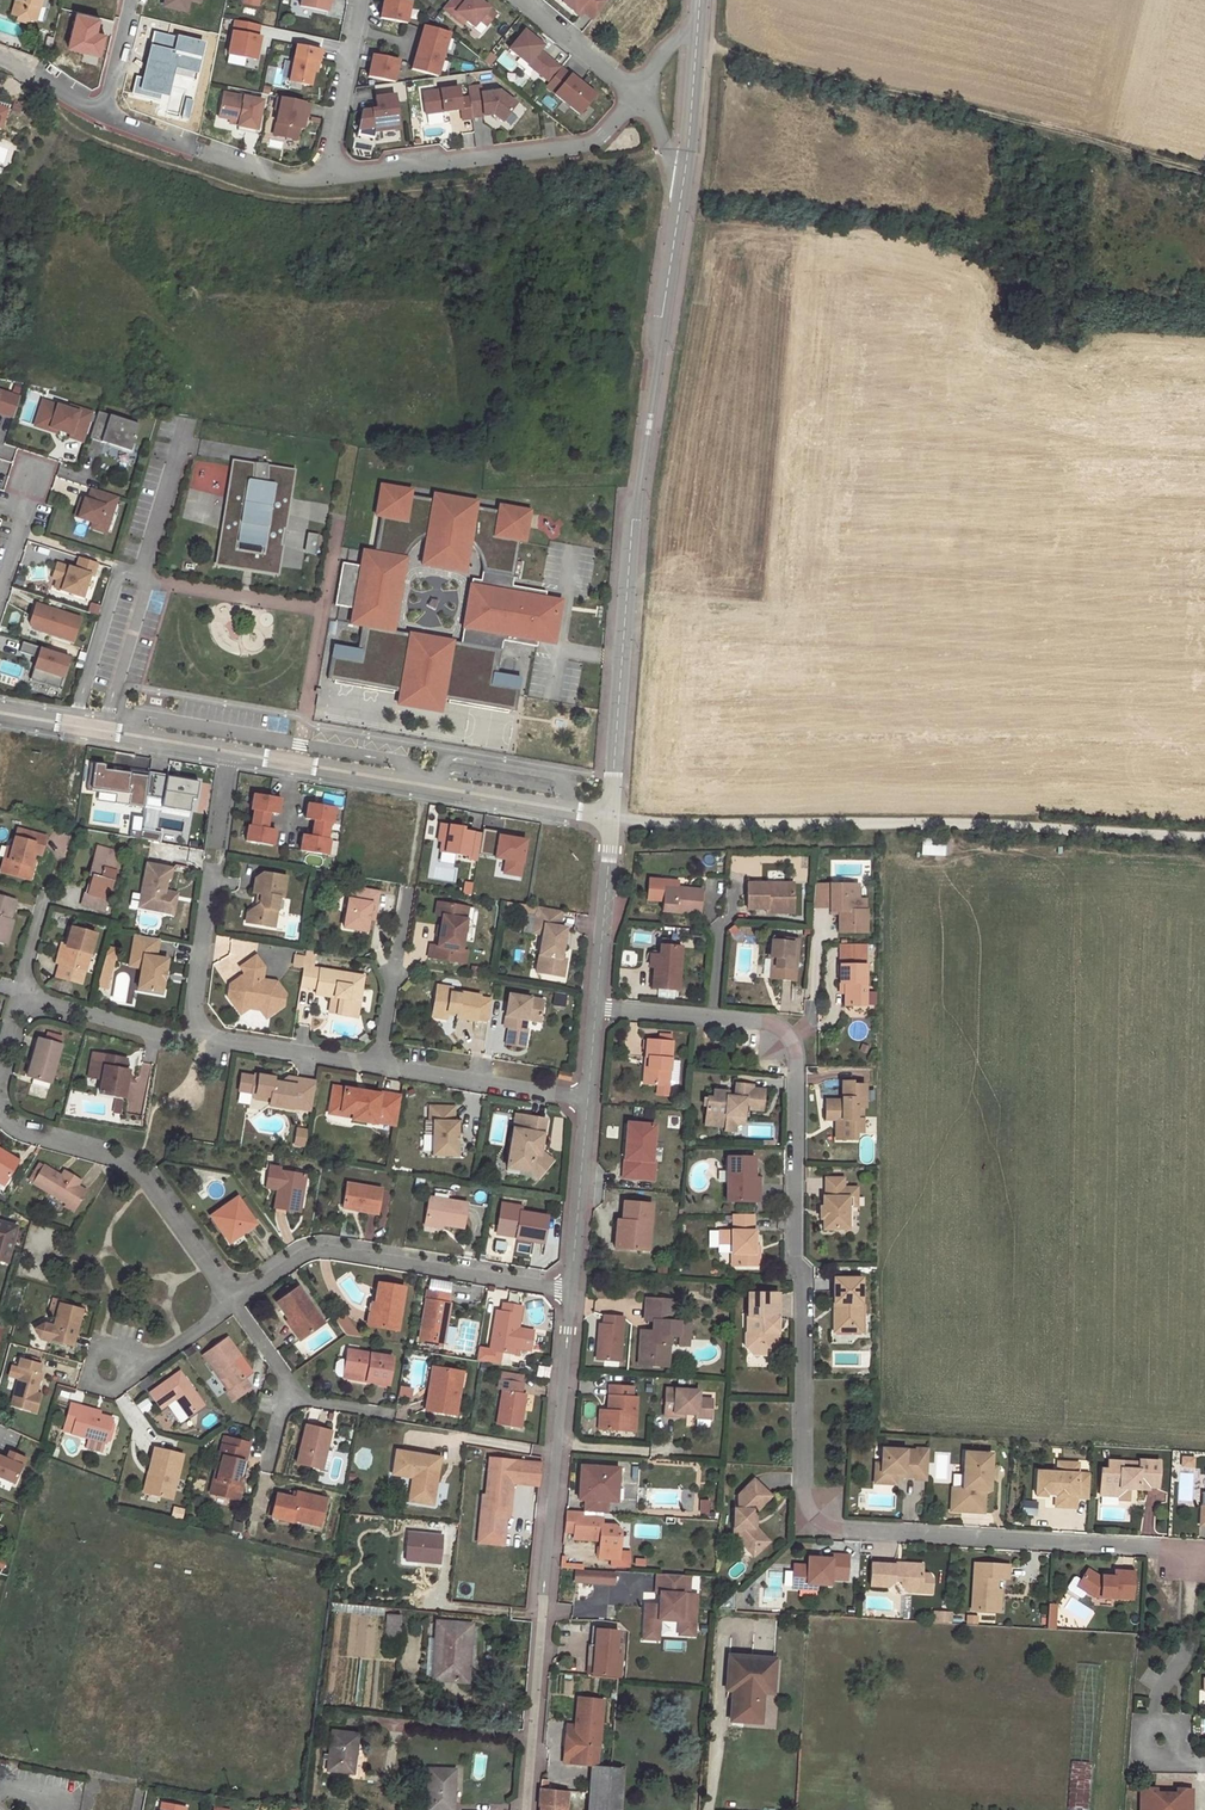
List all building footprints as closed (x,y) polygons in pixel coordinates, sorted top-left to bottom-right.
[(11,14),(16,15),(16,18),(29,22),(30,19),(34,21),(41,0),(15,0),(11,14)] [(300,6),(327,12),(329,0),(301,0),(300,6)] [(413,1),(407,0),(386,0),(382,17),(408,23),(413,1)] [(446,13),(456,21),(460,17),(470,25),(476,31),(492,13),(477,0),(457,0),(446,13)] [(606,0),(561,0),(561,1),(573,12),(577,7),(582,11),(590,19),(606,0)] [(577,7),(573,12),(578,15),(582,11),(577,7)] [(460,17),(456,21),(466,29),(470,25),(460,17)] [(258,39),(261,28),(236,22),(229,56),(256,62),(261,40),(258,39)] [(425,25),(412,67),(438,75),(451,32),(425,25)] [(527,36),(512,54),(542,79),(553,66),(547,60),(544,63),(538,59),(541,55),(545,51),(527,36)] [(302,47),(295,82),(315,86),(318,72),(320,62),(323,62),(326,52),(302,47)] [(398,84),(402,63),(376,57),(371,79),(398,84)] [(561,72),(553,66),(542,79),(549,86),(561,72)] [(562,73),(547,91),(556,99),(579,119),(595,101),(580,88),(578,90),(569,83),(571,81),(562,73)] [(569,83),(578,90),(580,88),(571,81),(569,83)] [(470,91),(471,101),(473,120),(494,117),(503,125),(517,108),(501,95),(483,97),(482,89),(470,91)] [(239,127),(257,131),(265,100),(227,91),(221,114),(232,116),(241,118),(240,122),(239,127)] [(461,91),(426,95),(428,116),(462,112),(464,122),(473,121),(473,120),(471,101),(462,102),(461,91)] [(283,111),(278,135),(300,139),(303,127),(306,115),(311,117),(314,104),(283,97),(280,110),(283,111)] [(402,131),(398,97),(379,99),(380,111),(365,112),(360,136),(376,140),(378,133),(402,131)] [(309,128),(311,117),(306,115),(303,127),(309,128)] [(199,288),(186,287),(185,295),(184,301),(191,302),(193,293),(198,294),(199,288)] [(13,418),(19,398),(0,392),(0,414),(13,418)] [(69,409),(43,401),(34,426),(50,431),(51,428),(57,430),(71,434),(70,437),(82,440),(91,412),(70,405),(69,409)] [(139,424),(99,410),(90,437),(130,451),(139,424)] [(254,466),(234,463),(229,490),(234,490),(232,500),(228,499),(224,520),(240,523),(238,533),(222,530),(216,564),(244,569),(245,565),(252,566),(251,570),(276,574),(277,567),(281,545),(265,542),(268,527),(283,530),(286,514),(270,512),(273,497),(289,499),(289,497),(294,473),(267,468),(268,465),(254,463),(254,466)] [(387,507),(397,500),(407,501),(408,496),(409,491),(380,486),(375,516),(380,516),(385,517),(387,507)] [(109,526),(119,495),(93,488),(89,500),(85,499),(83,506),(80,505),(77,516),(95,522),(109,526)] [(414,662),(440,666),(435,698),(443,700),(449,701),(509,711),(516,712),(520,688),(517,688),(518,678),(497,674),(502,641),(537,647),(538,641),(538,636),(551,638),(553,633),(554,629),(555,626),(556,621),(556,616),(556,609),(556,605),(544,602),(545,598),(546,592),(511,586),(519,539),(514,538),(515,528),(508,518),(498,516),(499,511),(475,507),(476,502),(433,495),(432,500),(408,496),(407,501),(397,500),(387,507),(385,517),(380,516),(373,554),(371,569),(360,567),(347,565),(341,564),(334,607),(339,607),(353,610),(364,611),(361,626),(357,651),(336,648),(334,657),(331,657),(328,680),(334,682),(394,692),(401,693),(408,694),(414,662)] [(270,512),(286,514),(289,499),(273,497),(270,512)] [(515,528),(514,538),(519,539),(524,540),(529,511),(500,506),(499,511),(498,516),(508,518),(515,528)] [(240,523),(224,520),(222,530),(238,533),(240,523)] [(109,526),(95,522),(93,527),(108,531),(109,526)] [(265,542),(281,545),(283,530),(268,527),(265,542)] [(318,537),(309,535),(305,554),(315,557),(318,537)] [(421,565),(463,572),(468,543),(461,542),(460,549),(431,545),(432,537),(425,537),(421,565)] [(361,559),(360,567),(371,569),(373,554),(362,552),(361,559)] [(98,563),(80,558),(77,570),(57,564),(52,577),(57,579),(64,581),(62,590),(84,597),(91,575),(94,576),(98,563)] [(411,620),(414,575),(404,574),(401,619),(411,620)] [(64,581),(57,579),(55,588),(62,590),(64,581)] [(545,598),(544,602),(556,605),(556,609),(556,616),(556,621),(555,626),(554,629),(553,633),(551,638),(538,636),(538,641),(554,644),(561,601),(545,598)] [(81,618),(37,605),(31,623),(34,629),(74,641),(81,618)] [(353,610),(351,625),(361,626),(364,611),(353,610)] [(69,657),(22,642),(19,652),(37,658),(30,680),(58,690),(69,657)] [(19,683),(24,667),(0,659),(0,677),(19,683)] [(414,662),(408,694),(435,698),(440,666),(414,662)] [(394,692),(334,682),(334,685),(394,695),(394,692)] [(408,694),(401,693),(399,705),(441,712),(443,700),(435,698),(408,694)] [(509,711),(449,701),(449,704),(470,707),(508,714),(509,711)] [(198,783),(149,775),(146,797),(163,800),(161,809),(189,814),(191,805),(194,806),(198,783)] [(280,801),(253,796),(251,811),(254,812),(251,828),(248,828),(246,842),(273,847),(275,832),(267,831),(270,814),(278,816),(280,801)] [(335,810),(308,805),(305,820),(315,822),(312,839),(303,837),(300,851),(327,857),(329,841),(327,841),(329,824),(333,825),(335,810)] [(463,828),(440,824),(438,841),(441,841),(439,852),(468,857),(467,859),(477,861),(482,834),(463,831),(463,828)] [(9,859),(5,858),(1,872),(26,879),(34,853),(40,855),(45,837),(18,829),(12,849),(9,859)] [(161,834),(141,831),(140,839),(159,843),(161,834)] [(922,842),(922,855),(945,855),(945,843),(922,842)] [(106,860),(109,849),(97,846),(89,876),(92,877),(87,894),(85,893),(81,905),(103,910),(106,900),(104,899),(106,891),(109,892),(114,872),(111,872),(114,862),(106,860)] [(119,852),(109,849),(106,860),(114,862),(117,863),(119,852)] [(172,868),(147,863),(138,907),(161,912),(163,900),(167,878),(170,879),(172,868)] [(286,877),(262,873),(255,878),(253,894),(261,895),(259,904),(247,913),(246,923),(256,925),(264,920),(275,922),(279,898),(282,899),(286,877)] [(701,891),(682,890),(664,889),(664,884),(648,883),(646,901),(663,902),(662,913),(700,916),(701,891)] [(777,908),(793,908),(793,883),(747,884),(747,909),(767,909),(767,904),(772,904),(777,908)] [(829,885),(814,885),(811,906),(829,906),(829,909),(838,909),(838,930),(865,931),(865,909),(856,909),(856,899),(856,883),(829,883),(829,885)] [(378,892),(350,888),(343,928),(366,932),(368,918),(369,913),(374,914),(378,892)] [(10,921),(15,901),(0,897),(0,942),(4,943),(10,921)] [(856,909),(865,909),(865,899),(856,899),(856,909)] [(459,907),(437,903),(435,915),(442,917),(440,928),(439,936),(437,947),(430,945),(428,958),(464,964),(466,951),(461,951),(466,920),(457,919),(459,907)] [(528,906),(519,904),(518,911),(527,913),(528,906)] [(767,909),(767,912),(793,912),(793,908),(777,908),(772,904),(767,904),(767,909)] [(537,907),(528,906),(527,913),(535,914),(537,907)] [(466,920),(468,908),(459,907),(457,919),(466,920)] [(561,912),(537,907),(535,914),(534,924),(540,925),(539,934),(542,935),(535,973),(562,978),(565,959),(560,958),(565,929),(559,928),(561,912)] [(275,922),(264,920),(256,925),(274,928),(275,922)] [(14,922),(10,921),(4,943),(7,944),(14,922)] [(64,943),(58,965),(55,977),(81,984),(84,972),(86,972),(96,935),(69,928),(64,943)] [(159,939),(134,935),(131,954),(139,956),(137,967),(141,968),(137,988),(161,992),(167,960),(155,958),(159,939)] [(774,959),(772,979),(793,981),(797,940),(769,938),(767,958),(770,958),(774,959)] [(55,964),(58,965),(64,943),(60,942),(55,964)] [(840,944),(839,965),(865,965),(865,944),(840,944)] [(658,967),(653,967),(651,988),(676,991),(681,948),(661,946),(659,955),(658,967)] [(117,950),(108,947),(97,986),(107,989),(117,950)] [(139,956),(131,954),(129,966),(137,967),(139,956)] [(649,966),(653,967),(658,967),(659,955),(652,954),(650,955),(649,966)] [(284,994),(275,982),(261,980),(263,967),(255,956),(240,967),(243,972),(242,977),(240,976),(237,979),(239,981),(233,985),(231,983),(228,985),(226,996),(237,1010),(246,1003),(261,1005),(268,1015),(282,1005),(284,994)] [(865,965),(839,965),(839,984),(844,984),(844,1006),(865,1006),(865,965)] [(363,977),(303,967),(300,986),(316,989),(315,995),(339,999),(336,1015),(356,1019),(363,977)] [(451,988),(437,985),(432,1011),(447,1013),(447,1011),(457,1013),(456,1015),(456,1017),(476,1020),(480,995),(451,991),(451,988)] [(505,1044),(522,1047),(525,1030),(524,1030),(525,1020),(527,1014),(539,1016),(542,1000),(508,995),(507,1002),(510,1002),(509,1010),(506,1009),(503,1027),(508,1027),(505,1044)] [(246,1003),(237,1010),(239,1013),(247,1008),(259,1009),(265,1017),(268,1015),(261,1005),(246,1003)] [(539,1016),(527,1014),(525,1020),(538,1022),(539,1016)] [(34,1079),(50,1083),(61,1046),(38,1040),(28,1076),(34,1079)] [(648,1069),(644,1068),(643,1083),(668,1086),(669,1083),(670,1061),(672,1042),(647,1040),(645,1056),(649,1057),(648,1069)] [(100,1066),(102,1055),(95,1053),(91,1076),(98,1078),(100,1066)] [(126,1059),(102,1055),(100,1066),(104,1067),(102,1078),(99,1093),(123,1097),(128,1070),(124,1070),(126,1059)] [(679,1061),(670,1061),(669,1083),(675,1083),(678,1081),(679,1061)] [(571,1075),(559,1072),(557,1079),(570,1082),(571,1075)] [(238,1091),(251,1093),(254,1076),(241,1074),(238,1091)] [(274,1078),(254,1075),(254,1076),(251,1093),(251,1095),(266,1097),(269,1102),(276,1103),(279,1107),(292,1109),(292,1107),(310,1110),(315,1081),(287,1077),(279,1083),(273,1082),(274,1078)] [(49,1089),(50,1083),(34,1079),(32,1085),(49,1089)] [(853,1082),(842,1081),(842,1100),(825,1100),(825,1111),(842,1111),(842,1119),(839,1119),(838,1139),(855,1139),(855,1132),(861,1132),(862,1107),(864,1107),(865,1085),(853,1085),(853,1082)] [(726,1092),(712,1090),(712,1098),(703,1097),(702,1104),(706,1105),(705,1115),(723,1117),(723,1126),(722,1130),(733,1131),(734,1123),(742,1124),(743,1115),(736,1115),(737,1105),(747,1106),(746,1108),(760,1110),(762,1090),(750,1089),(750,1085),(734,1084),(733,1097),(726,1096),(726,1092)] [(357,1091),(333,1086),(329,1104),(341,1106),(340,1112),(353,1114),(352,1118),(351,1120),(375,1124),(375,1122),(376,1118),(384,1120),(384,1124),(396,1126),(401,1096),(380,1092),(379,1094),(368,1092),(367,1095),(357,1093),(357,1091)] [(341,1106),(329,1104),(328,1113),(352,1118),(353,1114),(340,1112),(341,1106)] [(746,1116),(746,1108),(747,1106),(737,1105),(736,1115),(743,1115),(746,1116)] [(453,1108),(429,1107),(429,1122),(426,1122),(425,1134),(433,1133),(432,1155),(455,1155),(456,1123),(453,1123),(453,1108)] [(842,1111),(825,1111),(825,1120),(835,1120),(835,1139),(838,1139),(839,1119),(842,1119),(842,1111)] [(529,1117),(515,1115),(513,1129),(527,1131),(529,1117)] [(723,1117),(705,1115),(704,1124),(723,1126),(723,1117)] [(547,1120),(529,1117),(527,1131),(513,1129),(507,1162),(520,1164),(519,1170),(530,1172),(537,1178),(550,1163),(536,1152),(537,1147),(542,1148),(547,1120)] [(629,1159),(628,1178),(654,1180),(655,1161),(652,1160),(655,1125),(628,1122),(624,1158),(629,1159)] [(542,1148),(537,1147),(536,1152),(550,1163),(552,1161),(542,1152),(542,1148)] [(5,1183),(18,1161),(0,1150),(0,1180),(5,1183)] [(753,1168),(753,1157),(726,1157),(726,1201),(749,1202),(749,1179),(753,1179),(753,1168)] [(520,1164),(507,1162),(506,1168),(519,1170),(520,1164)] [(66,1180),(60,1176),(43,1165),(32,1183),(65,1204),(64,1207),(72,1211),(85,1191),(77,1186),(80,1181),(69,1174),(66,1180)] [(273,1208),(298,1212),(305,1174),(280,1170),(280,1168),(268,1166),(265,1187),(277,1189),(273,1208)] [(63,1171),(60,1176),(66,1180),(69,1174),(63,1171)] [(843,1177),(825,1177),(825,1196),(823,1196),(822,1206),(819,1206),(819,1218),(822,1218),(822,1228),(847,1228),(847,1206),(847,1197),(856,1197),(857,1187),(843,1187),(843,1177)] [(381,1189),(347,1184),(342,1209),(376,1215),(381,1189)] [(847,1206),(856,1206),(856,1197),(847,1197),(847,1206)] [(425,1222),(442,1224),(462,1228),(467,1204),(429,1198),(425,1222)] [(255,1225),(237,1199),(211,1217),(227,1240),(240,1230),(242,1234),(255,1225)] [(624,1219),(621,1249),(647,1251),(651,1204),(623,1201),(621,1220),(624,1219)] [(516,1234),(515,1237),(515,1239),(543,1243),(547,1215),(521,1211),(522,1207),(502,1203),(497,1230),(516,1234)] [(738,1214),(733,1214),(732,1231),(731,1231),(730,1265),(753,1266),(753,1246),(753,1231),(752,1231),(752,1214),(738,1214)] [(613,1248),(621,1249),(624,1219),(621,1220),(616,1219),(611,1223),(611,1229),(614,1229),(613,1248)] [(6,1262),(15,1226),(0,1222),(0,1260),(6,1262)] [(851,1325),(859,1325),(861,1279),(835,1279),(833,1334),(850,1334),(851,1325)] [(377,1304),(374,1327),(396,1331),(404,1287),(378,1283),(374,1304),(377,1304)] [(291,1318),(304,1337),(323,1324),(297,1288),(276,1303),(289,1320),(291,1318)] [(449,1294),(428,1290),(419,1339),(443,1343),(450,1303),(448,1302),(449,1294)] [(773,1334),(775,1331),(778,1294),(748,1293),(747,1317),(746,1317),(745,1332),(744,1334),(743,1347),(746,1351),(755,1351),(758,1348),(765,1355),(770,1355),(775,1350),(776,1342),(774,1342),(774,1336),(772,1336),(773,1334)] [(51,1305),(58,1307),(55,1317),(54,1322),(50,1320),(48,1317),(32,1325),(39,1339),(47,1341),(49,1340),(71,1346),(81,1311),(79,1310),(63,1305),(64,1302),(53,1299),(51,1305)] [(674,1321),(675,1301),(646,1299),(645,1319),(653,1320),(652,1331),(641,1330),(640,1354),(652,1354),(651,1365),(667,1366),(669,1345),(669,1336),(678,1337),(677,1345),(687,1346),(689,1323),(674,1321)] [(64,1302),(63,1305),(79,1310),(80,1307),(64,1302)] [(367,1326),(374,1327),(377,1304),(374,1304),(371,1303),(367,1326)] [(520,1349),(523,1329),(518,1328),(522,1307),(503,1303),(501,1311),(496,1310),(490,1350),(514,1354),(515,1348),(520,1349)] [(48,1315),(55,1317),(58,1307),(51,1305),(48,1315)] [(604,1324),(600,1324),(597,1359),(620,1361),(623,1317),(604,1316),(604,1324)] [(299,1341),(304,1337),(291,1318),(289,1320),(286,1321),(299,1341)] [(859,1334),(859,1325),(851,1325),(850,1334),(859,1334)] [(532,1330),(523,1329),(520,1349),(529,1350),(532,1330)] [(669,1345),(677,1345),(678,1337),(669,1336),(669,1345)] [(232,1362),(237,1359),(240,1357),(227,1339),(203,1356),(228,1390),(225,1392),(232,1402),(251,1388),(244,1379),(232,1362)] [(392,1358),(348,1350),(346,1360),(340,1359),(336,1363),(334,1372),(337,1377),(343,1378),(344,1372),(368,1376),(367,1381),(388,1385),(392,1358)] [(639,1365),(651,1365),(652,1354),(640,1354),(639,1365)] [(747,1365),(765,1366),(766,1356),(747,1356),(747,1365)] [(36,1363),(23,1359),(19,1358),(17,1367),(20,1368),(10,1406),(35,1413),(39,1399),(34,1398),(36,1392),(41,1374),(37,1373),(40,1364),(36,1363)] [(249,1376),(237,1359),(232,1362),(244,1379),(249,1376)] [(537,1376),(548,1378),(549,1368),(538,1366),(537,1376)] [(461,1372),(438,1368),(434,1391),(429,1390),(426,1410),(455,1415),(461,1372)] [(434,1391),(438,1368),(433,1368),(429,1390),(434,1391)] [(168,1403),(181,1421),(203,1405),(199,1399),(195,1394),(179,1372),(150,1393),(161,1408),(168,1403)] [(343,1378),(367,1381),(368,1376),(344,1372),(343,1378)] [(523,1383),(499,1379),(497,1389),(502,1390),(496,1425),(520,1428),(525,1394),(521,1393),(523,1383)] [(624,1423),(635,1424),(637,1398),(632,1397),(632,1387),(610,1386),(608,1411),(608,1415),(601,1415),(599,1429),(623,1430),(624,1423)] [(674,1412),(683,1413),(696,1414),(696,1417),(710,1418),(711,1399),(698,1398),(699,1391),(666,1389),(665,1416),(673,1416),(674,1412)] [(113,1420),(113,1419),(100,1415),(79,1409),(79,1406),(71,1403),(63,1430),(64,1432),(87,1439),(84,1449),(101,1454),(104,1444),(105,1444),(106,1442),(113,1420)] [(101,1412),(79,1406),(79,1409),(100,1415),(101,1412)] [(116,1421),(113,1420),(106,1442),(110,1443),(116,1421)] [(320,1450),(325,1451),(330,1431),(306,1425),(297,1464),(316,1469),(320,1450)] [(249,1444),(224,1438),(210,1493),(238,1501),(243,1479),(240,1478),(249,1444)] [(903,1472),(902,1476),(915,1476),(915,1479),(927,1479),(929,1448),(917,1447),(917,1450),(905,1449),(881,1448),(880,1463),(879,1483),(895,1484),(896,1475),(896,1472),(903,1472)] [(153,1471),(148,1493),(171,1499),(182,1456),(154,1448),(149,1470),(153,1471)] [(330,1452),(325,1451),(320,1450),(316,1469),(326,1471),(330,1452)] [(408,1501),(432,1505),(435,1490),(432,1489),(433,1482),(436,1482),(440,1458),(396,1450),(392,1474),(412,1478),(408,1501)] [(0,1458),(0,1479),(13,1484),(20,1467),(21,1468),(25,1459),(9,1452),(5,1460),(0,1458)] [(991,1454),(964,1452),(962,1488),(951,1487),(950,1511),(983,1513),(984,1490),(989,1490),(989,1477),(990,1468),(991,1454)] [(537,1486),(540,1464),(527,1463),(488,1458),(484,1496),(481,1495),(477,1532),(503,1535),(504,1518),(505,1511),(508,1511),(511,1483),(537,1486)] [(1121,1462),(1108,1461),(1107,1469),(1101,1469),(1100,1486),(1119,1487),(1119,1496),(1118,1500),(1129,1500),(1130,1489),(1130,1485),(1138,1485),(1138,1489),(1148,1490),(1148,1487),(1158,1487),(1159,1461),(1139,1460),(1139,1463),(1130,1462),(1129,1466),(1121,1465),(1121,1462)] [(1088,1498),(1089,1473),(1078,1473),(1078,1463),(1068,1462),(1067,1472),(1057,1472),(1037,1470),(1035,1495),(1045,1496),(1046,1492),(1055,1493),(1055,1496),(1076,1497),(1088,1498)] [(1067,1472),(1068,1462),(1058,1462),(1057,1472),(1067,1472)] [(586,1501),(609,1502),(614,1502),(615,1483),(619,1483),(620,1479),(620,1469),(582,1467),(579,1500),(586,1501)] [(143,1492),(148,1493),(153,1471),(149,1470),(143,1492)] [(615,1483),(614,1502),(622,1503),(624,1479),(620,1479),(619,1483),(615,1483)] [(738,1510),(735,1510),(734,1529),(740,1529),(739,1541),(748,1550),(756,1550),(762,1545),(763,1537),(756,1529),(753,1529),(753,1519),(753,1512),(756,1512),(770,1498),(753,1481),(739,1497),(738,1510)] [(1100,1486),(1100,1495),(1119,1496),(1119,1487),(1100,1486)] [(276,1502),(272,1517),(292,1522),(293,1520),(319,1526),(325,1500),(293,1492),(291,1498),(277,1495),(276,1502)] [(1075,1508),(1076,1497),(1055,1496),(1054,1506),(1075,1508)] [(266,1516),(272,1517),(276,1502),(270,1501),(266,1516)] [(585,1512),(608,1514),(609,1502),(586,1501),(585,1512)] [(702,1501),(701,1514),(709,1515),(709,1501),(702,1501)] [(583,1512),(566,1511),(564,1533),(575,1533),(575,1540),(601,1541),(599,1559),(614,1561),(615,1552),(621,1552),(622,1534),(615,1526),(603,1525),(603,1519),(583,1518),(583,1512)] [(441,1535),(408,1532),(406,1560),(439,1563),(441,1535)] [(503,1535),(477,1532),(476,1543),(501,1545),(503,1535)] [(748,1550),(754,1557),(769,1543),(763,1537),(762,1545),(756,1550),(748,1550)] [(792,1590),(806,1591),(806,1585),(815,1586),(829,1587),(830,1580),(845,1580),(846,1556),(829,1556),(829,1560),(815,1560),(814,1563),(806,1562),(806,1568),(792,1567),(792,1590)] [(916,1575),(916,1565),(903,1564),(903,1568),(895,1567),(895,1565),(872,1564),(871,1587),(888,1588),(894,1583),(894,1582),(901,1582),(901,1586),(908,1593),(932,1594),(933,1582),(928,1575),(923,1575),(916,1575)] [(995,1613),(996,1591),(997,1578),(1008,1579),(1008,1567),(974,1565),(972,1612),(995,1613)] [(1090,1587),(1086,1592),(1095,1598),(1132,1600),(1134,1573),(1116,1572),(1115,1577),(1111,1577),(1111,1578),(1100,1578),(1089,1571),(1082,1581),(1090,1587)] [(592,1573),(576,1572),(575,1582),(591,1583),(592,1573)] [(689,1595),(690,1577),(657,1575),(656,1594),(661,1594),(660,1605),(655,1605),(646,1604),(644,1631),(659,1632),(660,1620),(680,1622),(679,1635),(694,1636),(697,1596),(689,1595)] [(1078,1587),(1086,1592),(1090,1587),(1082,1581),(1078,1587)] [(736,1592),(717,1610),(735,1611),(736,1592)] [(400,1614),(401,1610),(335,1604),(334,1609),(400,1614)] [(954,1623),(955,1613),(937,1613),(936,1622),(954,1623)] [(397,1650),(400,1617),(388,1616),(386,1649),(397,1650)] [(1048,1616),(1047,1630),(1054,1630),(1055,1616),(1048,1616)] [(597,1626),(556,1622),(554,1630),(591,1633),(591,1646),(588,1646),(586,1668),(593,1668),(596,1629),(597,1626)] [(466,1680),(470,1627),(438,1624),(433,1677),(466,1680)] [(586,1674),(618,1676),(620,1654),(615,1654),(617,1631),(596,1629),(593,1668),(586,1668),(586,1674)] [(659,1632),(644,1631),(643,1639),(658,1640),(659,1632)] [(772,1693),(775,1660),(730,1657),(728,1682),(734,1683),(733,1691),(731,1721),(760,1722),(762,1699),(759,1699),(760,1692),(772,1693)] [(1101,1666),(1078,1663),(1065,1809),(1090,1809),(1101,1666)] [(603,1700),(578,1698),(575,1725),(567,1725),(564,1762),(597,1766),(603,1700)] [(327,1771),(353,1774),(358,1736),(332,1732),(327,1771)] [(610,1769),(598,1768),(595,1809),(617,1809),(621,1769),(610,1769)] [(454,1770),(429,1769),(427,1809),(450,1809),(450,1801),(454,1801),(454,1770)] [(541,1780),(540,1789),(557,1791),(558,1780),(540,1778),(540,1780),(541,1780)] [(557,1791),(540,1789),(538,1807),(540,1807),(567,1809),(569,1792),(557,1791)] [(1141,1789),(1140,1809),(1191,1809),(1191,1790),(1177,1789),(1176,1795),(1166,1795),(1156,1795),(1156,1789),(1141,1789)]
